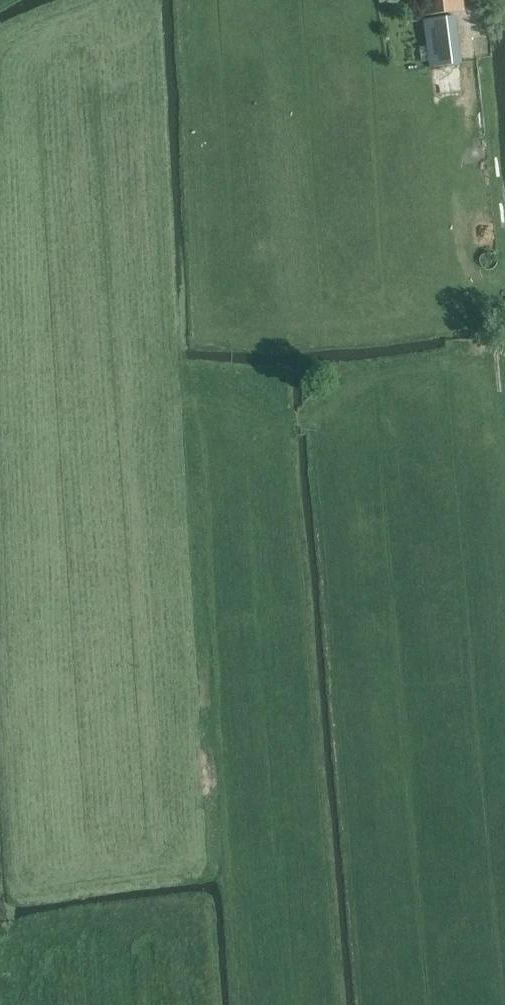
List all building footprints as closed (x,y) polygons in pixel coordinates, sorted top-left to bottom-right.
[(424,15),(462,12),(460,0),(423,0),(424,15)] [(432,70),(466,65),(460,18),(426,22),(432,70)]
